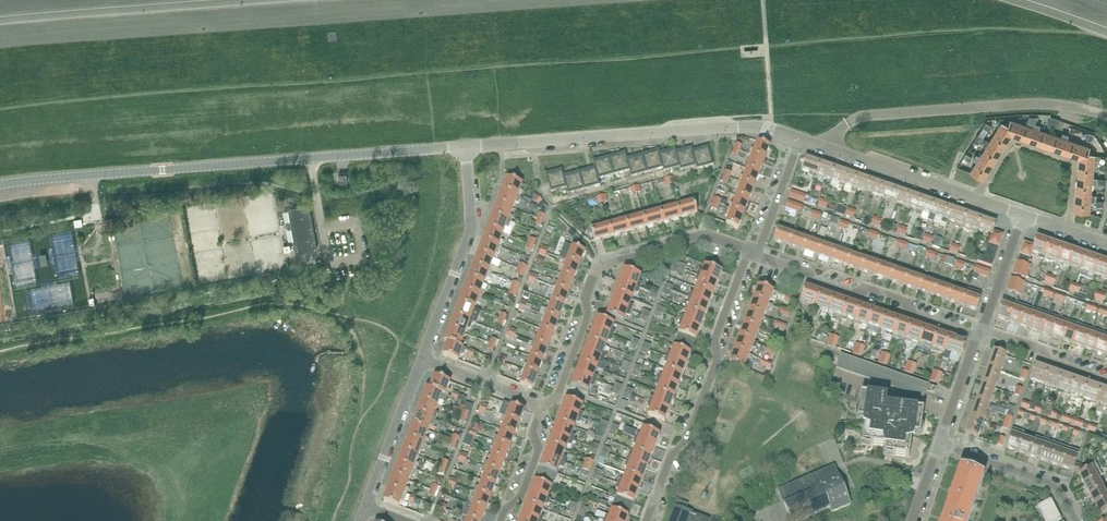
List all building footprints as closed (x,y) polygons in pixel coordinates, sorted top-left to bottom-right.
[(1057,126),(1060,120),(1050,116),(1048,123),(1057,126)] [(1029,141),(1033,128),(1035,123),(1037,117),(1029,117),(1026,126),(1010,120),(1009,125),(1010,134),(1029,141)] [(1010,134),(1009,125),(1002,123),(990,142),(990,143),(1001,150),(1010,134)] [(1045,146),(1050,134),(1039,130),(1040,125),(1035,123),(1033,128),(1029,141),(1045,146)] [(1067,140),(1068,135),(1062,133),(1060,138),(1050,134),(1045,146),(1062,152),(1066,140),(1067,140)] [(981,143),(984,139),(978,135),(975,139),(981,143)] [(991,164),(1001,150),(990,143),(990,142),(986,139),(982,144),(987,147),(980,157),(991,164)] [(1089,148),(1067,140),(1066,140),(1062,152),(1080,158),(1087,152),(1089,148)] [(764,161),(770,146),(758,142),(754,151),(751,149),(749,155),(764,161)] [(697,169),(714,165),(709,147),(693,151),(692,151),(697,166),(696,166),(697,169)] [(692,151),(693,151),(692,148),(676,152),(680,167),(680,168),(681,171),(696,166),(697,166),(692,151)] [(676,152),(675,149),(660,153),(659,154),(663,169),(664,172),(680,168),(680,167),(676,152)] [(659,154),(660,153),(659,150),(642,155),(647,173),(663,169),(659,154)] [(1092,178),(1092,177),(1094,155),(1087,152),(1080,158),(1078,176),(1092,178)] [(627,159),(625,153),(609,157),(614,175),(630,171),(627,159)] [(749,155),(748,154),(745,162),(749,164),(747,170),(759,174),(764,161),(749,155)] [(980,157),(976,154),(973,159),(977,162),(971,172),(982,179),(991,164),(980,157)] [(631,177),(647,173),(642,155),(627,159),(630,171),(631,177)] [(595,167),(599,180),(614,175),(609,157),(593,161),(595,168),(595,167)] [(816,179),(817,176),(821,164),(806,159),(804,163),(803,166),(802,170),(810,173),(809,176),(816,179)] [(830,185),(831,181),(835,169),(821,164),(817,176),(824,178),(823,183),(830,185)] [(600,186),(599,180),(595,167),(595,168),(579,172),(584,190),(600,186)] [(844,188),(845,186),(850,174),(835,169),(831,181),(839,184),(838,186),(844,188)] [(564,176),(562,170),(546,174),(551,192),(567,188),(564,176)] [(754,188),(759,174),(747,170),(743,179),(740,178),(739,182),(754,188)] [(568,194),(584,190),(579,172),(564,176),(567,188),(568,194)] [(339,183),(347,182),(347,174),(338,174),(339,183)] [(857,194),(858,190),(862,178),(850,174),(845,186),(852,188),(851,192),(857,194)] [(1092,178),(1078,176),(1077,194),(1090,195),(1090,194),(1091,183),(1096,184),(1097,177),(1092,177),(1092,178)] [(520,191),(523,184),(507,178),(502,191),(521,198),(523,192),(520,191)] [(870,198),(871,195),(875,183),(862,178),(858,190),(865,192),(864,196),(870,198)] [(749,202),(754,188),(739,182),(737,187),(740,188),(736,197),(749,202)] [(884,199),(888,187),(875,183),(871,195),(884,199)] [(895,208),(897,204),(901,192),(888,187),(884,199),(891,201),(889,206),(895,208)] [(518,204),(521,198),(502,191),(497,204),(513,209),(515,203),(518,204)] [(804,202),(806,196),(792,191),(789,197),(804,202)] [(908,213),(910,208),(914,196),(901,192),(897,204),(902,205),(900,211),(908,213)] [(813,194),(811,199),(818,202),(821,197),(813,194)] [(1090,195),(1077,194),(1075,211),(1088,213),(1089,201),(1094,201),(1095,195),(1090,194),(1090,195)] [(923,213),(927,200),(914,196),(910,208),(917,211),(916,214),(920,215),(922,212),(923,213)] [(537,205),(542,201),(538,197),(534,201),(537,205)] [(743,215),(749,202),(736,197),(733,205),(730,204),(728,210),(743,215)] [(694,203),(693,200),(688,201),(689,204),(677,207),(680,218),(697,214),(694,203)] [(936,217),(940,205),(927,200),(923,213),(929,215),(927,218),(934,221),(936,217)] [(800,213),(802,207),(788,202),(786,208),(800,213)] [(510,216),(513,209),(497,204),(492,216),(511,223),(513,217),(510,216)] [(296,253),(317,249),(309,205),(288,208),(296,253)] [(947,226),(948,221),(953,209),(940,205),(936,217),(942,219),(940,224),(947,226)] [(843,216),(845,208),(838,206),(836,213),(843,216)] [(677,207),(666,210),(665,207),(659,208),(661,218),(663,223),(680,218),(677,207)] [(663,223),(661,218),(659,208),(653,210),(654,214),(643,216),(646,228),(663,223)] [(743,215),(728,210),(725,208),(722,214),(729,216),(726,225),(733,227),(738,229),(743,215)] [(962,229),(963,226),(967,214),(953,209),(948,221),(956,224),(956,227),(962,229)] [(976,234),(977,231),(981,219),(967,214),(963,226),(971,229),(970,232),(974,233),(976,234)] [(509,229),(511,223),(492,216),(488,229),(503,235),(506,228),(509,229)] [(643,216),(632,219),(631,216),(625,218),(627,228),(629,232),(646,228),(643,216)] [(629,232),(627,228),(625,218),(619,219),(620,223),(609,226),(612,237),(629,232)] [(837,226),(839,220),(832,218),(830,224),(837,226)] [(991,236),(993,232),(996,224),(981,219),(977,231),(991,236)] [(894,234),(897,226),(894,225),(895,223),(891,222),(887,231),(894,234)] [(609,226),(597,229),(596,226),(591,227),(594,242),(612,237),(609,226)] [(501,241),(503,235),(488,229),(483,241),(501,248),(504,242),(501,241)] [(827,231),(821,229),(818,237),(824,239),(827,231)] [(789,247),(793,235),(778,230),(776,235),(776,234),(775,237),(776,237),(774,241),(789,247)] [(572,231),(568,234),(574,240),(577,236),(572,231)] [(1003,236),(993,232),(991,236),(984,258),(979,256),(977,262),(992,267),(1003,236)] [(920,243),(921,241),(923,235),(916,233),(916,234),(914,241),(920,243)] [(803,252),(807,240),(793,235),(789,247),(803,252)] [(940,249),(943,240),(935,238),(932,247),(940,249)] [(1049,243),(1037,238),(1034,246),(1023,243),(1019,255),(1030,259),(1032,253),(1042,256),(1041,259),(1044,260),(1044,257),(1049,243)] [(818,257),(822,245),(807,240),(803,252),(818,257)] [(499,254),(501,248),(483,241),(478,254),(494,260),(496,253),(499,254)] [(1056,264),(1057,261),(1062,247),(1049,243),(1044,257),(1054,260),(1053,263),(1056,264)] [(836,250),(835,250),(822,245),(818,257),(832,262),(836,250)] [(851,255),(853,249),(846,246),(844,252),(836,250),(832,262),(847,267),(851,255)] [(1069,266),(1074,251),(1062,247),(1057,261),(1069,266)] [(585,252),(584,252),(573,248),(569,256),(566,255),(564,261),(579,266),(585,252)] [(865,260),(867,253),(860,251),(858,257),(851,255),(847,267),(861,271),(865,260)] [(1081,272),(1082,270),(1087,256),(1074,251),(1069,266),(1079,269),(1078,271),(1081,272)] [(491,266),(494,260),(478,254),(473,266),(492,274),(494,267),(491,266)] [(1093,277),(1094,274),(1099,260),(1087,256),(1082,270),(1091,273),(1091,276),(1093,277)] [(952,267),(955,260),(947,257),(947,258),(945,264),(952,267)] [(543,268),(546,261),(538,258),(536,265),(543,268)] [(876,276),(880,265),(865,260),(861,271),(876,276)] [(1106,278),(1106,277),(1106,263),(1099,260),(1094,274),(1104,278),(1103,280),(1106,281),(1106,278)] [(574,280),(579,266),(564,261),(562,266),(565,267),(562,275),(574,280)] [(890,281),(894,270),(896,264),(888,261),(886,267),(880,265),(876,276),(890,281)] [(1030,267),(1017,262),(1015,268),(1028,273),(1030,267)] [(961,263),(958,269),(970,273),(973,266),(965,263),(965,264),(961,263)] [(518,269),(526,272),(528,267),(520,264),(518,269)] [(718,284),(722,272),(705,265),(702,272),(699,271),(697,276),(718,284)] [(489,280),(492,274),(473,266),(468,279),(484,285),(486,279),(489,280)] [(673,266),(671,272),(678,274),(680,269),(673,266)] [(976,266),(972,278),(977,280),(979,275),(983,276),(988,278),(991,271),(976,266)] [(1026,279),(1028,273),(1015,268),(1012,275),(1026,279)] [(524,277),(526,272),(518,269),(516,275),(524,277)] [(639,283),(641,276),(624,269),(619,282),(640,289),(642,284),(639,283)] [(904,286),(908,275),(910,272),(903,269),(902,273),(894,270),(890,281),(904,286)] [(923,280),(925,273),(917,271),(915,277),(908,275),(904,286),(919,291),(923,280)] [(569,294),(574,280),(562,275),(559,284),(556,283),(554,288),(569,294)] [(713,295),(718,284),(697,276),(695,281),(699,282),(696,289),(713,295)] [(937,284),(938,280),(930,277),(929,282),(923,280),(919,291),(933,296),(937,285),(937,284)] [(482,291),(484,285),(468,279),(464,291),(482,298),(485,292),(482,291)] [(1022,289),(1024,283),(1011,279),(1009,285),(1022,289)] [(638,294),(640,289),(619,282),(615,293),(632,299),(635,293),(638,294)] [(948,301),(952,290),(953,286),(946,284),(945,287),(937,285),(933,296),(948,301)] [(965,294),(967,287),(960,285),(958,292),(952,290),(948,301),(962,306),(966,294),(965,294)] [(1020,296),(1022,289),(1009,285),(1007,291),(1020,296)] [(754,299),(769,305),(772,297),(776,298),(778,293),(759,286),(754,299)] [(1076,286),(1074,293),(1077,294),(1077,297),(1085,300),(1087,295),(1079,292),(1081,287),(1076,286)] [(812,311),(819,292),(806,287),(804,293),(803,294),(802,296),(803,296),(801,302),(809,305),(808,309),(812,311)] [(564,307),(569,294),(554,288),(552,294),(555,295),(552,303),(564,307)] [(509,294),(516,297),(518,292),(517,292),(517,291),(511,289),(509,294)] [(667,303),(671,292),(664,289),(660,301),(667,303)] [(709,306),(713,295),(696,289),(694,295),(691,293),(689,298),(709,306)] [(972,297),(974,292),(969,290),(967,295),(966,294),(962,306),(977,311),(978,307),(979,307),(980,304),(979,304),(981,300),(972,297)] [(1052,299),(1054,293),(1044,290),(1042,295),(1052,299)] [(480,305),(482,298),(464,291),(459,304),(474,310),(477,303),(480,305)] [(827,311),(832,296),(819,292),(812,311),(820,313),(821,309),(827,311)] [(630,305),(632,299),(615,293),(611,304),(631,312),(633,307),(630,305)] [(512,309),(516,297),(509,294),(504,307),(512,309)] [(1064,303),(1066,297),(1056,294),(1054,299),(1064,303)] [(840,323),(841,320),(847,301),(837,298),(832,296),(827,311),(825,315),(833,318),(832,320),(840,323)] [(795,305),(797,301),(786,297),(785,301),(795,305)] [(705,317),(709,306),(689,298),(687,303),(690,305),(688,311),(705,317)] [(773,306),(769,305),(754,299),(749,312),(764,318),(767,310),(771,311),(773,306)] [(1015,303),(1004,300),(1004,299),(997,318),(1009,322),(1015,303)] [(855,321),(860,306),(847,301),(841,320),(846,322),(847,318),(855,321)] [(559,321),(564,307),(552,303),(548,311),(545,310),(543,315),(559,321)] [(1019,326),(1026,307),(1015,303),(1009,322),(1019,326)] [(470,322),(474,310),(459,304),(454,317),(470,322)] [(629,317),(631,312),(611,304),(606,315),(624,322),(626,316),(629,317)] [(1096,314),(1097,308),(1088,305),(1086,310),(1096,314)] [(868,325),(873,310),(860,306),(855,321),(854,325),(858,326),(860,323),(868,325)] [(1030,330),(1037,311),(1026,307),(1019,326),(1030,330)] [(1100,309),(1098,314),(1106,318),(1106,312),(1100,309)] [(881,330),(886,315),(873,310),(868,325),(881,330)] [(700,329),(705,317),(688,311),(685,317),(682,316),(680,321),(700,329)] [(1041,334),(1048,314),(1037,311),(1030,330),(1041,334)] [(759,330),(764,318),(749,312),(744,325),(759,330)] [(1052,337),(1059,318),(1048,314),(1041,334),(1052,337)] [(553,335),(559,321),(543,315),(541,320),(544,321),(541,330),(553,335)] [(894,334),(899,319),(886,315),(881,330),(894,334)] [(473,324),(470,322),(454,317),(449,329),(465,335),(467,329),(470,330),(473,324)] [(520,317),(518,325),(531,328),(533,320),(520,317)] [(778,323),(789,326),(791,320),(780,317),(778,323)] [(614,324),(604,321),(597,318),(592,330),(613,337),(615,332),(612,331),(614,324)] [(1063,341),(1070,322),(1059,318),(1052,337),(1063,341)] [(907,339),(912,324),(899,319),(894,334),(892,338),(897,340),(898,336),(907,339)] [(696,340),(700,329),(680,321),(678,326),(681,327),(679,334),(695,340),(696,340)] [(1074,345),(1081,326),(1070,322),(1063,341),(1074,345)] [(785,331),(787,327),(777,323),(775,327),(785,331)] [(919,343),(925,328),(912,324),(907,339),(905,342),(910,344),(911,340),(919,343)] [(754,343),(759,330),(744,325),(739,337),(754,343)] [(1085,349),(1091,329),(1081,326),(1074,345),(1085,349)] [(813,330),(807,327),(805,327),(801,337),(810,340),(813,330)] [(932,348),(938,332),(925,328),(919,343),(918,347),(923,348),(924,345),(932,348)] [(462,341),(465,335),(449,329),(444,342),(448,343),(463,349),(463,348),(465,343),(462,341)] [(1096,352),(1102,333),(1091,329),(1085,349),(1096,352)] [(548,349),(553,335),(541,330),(538,339),(535,337),(533,343),(548,349)] [(611,343),(613,337),(592,330),(588,341),(606,347),(608,341),(611,343)] [(950,337),(940,333),(938,332),(932,348),(931,352),(935,353),(937,349),(945,352),(950,337)] [(1106,355),(1106,335),(1102,333),(1096,352),(1106,356),(1106,355)] [(691,350),(695,340),(679,334),(674,347),(687,352),(688,349),(691,350)] [(826,346),(828,340),(826,339),(827,337),(821,335),(818,344),(826,346)] [(758,345),(754,343),(739,337),(734,350),(749,356),(752,349),(756,350),(758,345)] [(966,342),(953,338),(950,337),(945,352),(961,357),(966,342)] [(530,342),(519,338),(517,342),(528,346),(530,342)] [(493,352),(496,343),(491,341),(488,350),(493,352)] [(603,354),(606,347),(588,341),(584,352),(604,360),(606,355),(603,354)] [(463,348),(463,349),(448,343),(443,355),(458,361),(461,355),(464,356),(467,349),(463,348)] [(543,362),(548,349),(533,343),(531,348),(534,349),(531,358),(543,362)] [(636,352),(638,346),(631,344),(629,349),(636,352)] [(857,356),(861,346),(856,344),(853,355),(857,356)] [(691,354),(687,352),(674,347),(671,354),(668,353),(666,358),(686,365),(691,354)] [(775,356),(777,352),(767,348),(765,352),(775,356)] [(753,357),(749,356),(734,350),(729,363),(736,365),(735,366),(738,367),(744,369),(748,361),(752,362),(753,357)] [(602,365),(604,360),(584,352),(580,363),(597,370),(599,364),(602,365)] [(1001,373),(1007,356),(994,352),(988,368),(1001,373)] [(883,365),(887,355),(882,353),(879,363),(883,365)] [(843,370),(847,358),(841,355),(836,368),(843,370)] [(538,376),(543,362),(531,358),(527,366),(524,365),(522,370),(538,376)] [(682,377),(686,365),(666,358),(664,363),(667,364),(665,370),(682,377)] [(849,372),(853,360),(847,358),(843,370),(849,372)] [(855,374),(859,362),(853,360),(849,372),(855,374)] [(771,369),(772,365),(762,361),(760,365),(771,369)] [(861,376),(865,364),(859,362),(855,374),(861,376)] [(909,374),(912,364),(908,362),(904,372),(909,374)] [(595,376),(597,370),(580,363),(575,375),(596,382),(598,377),(595,376)] [(867,379),(872,366),(865,364),(861,376),(867,379)] [(627,374),(629,369),(622,366),(620,372),(627,374)] [(874,381),(878,368),(872,366),(867,379),(874,381)] [(1044,385),(1049,371),(1035,366),(1030,381),(1044,385)] [(880,383),(884,370),(878,368),(874,381),(880,383)] [(995,389),(1001,373),(988,368),(982,385),(995,389)] [(532,390),(538,376),(522,370),(520,375),(523,376),(520,385),(522,386),(521,386),(525,388),(525,387),(532,390)] [(678,388),(682,377),(665,370),(663,376),(660,375),(658,380),(678,388)] [(886,385),(890,373),(884,370),(880,383),(886,385)] [(1062,375),(1056,373),(1049,371),(1044,385),(1054,389),(1053,391),(1056,392),(1057,390),(1062,375)] [(892,387),(896,375),(890,373),(886,385),(892,387)] [(614,389),(596,382),(575,375),(571,386),(588,392),(588,393),(591,386),(594,388),(594,387),(612,394),(614,389)] [(898,389),(903,377),(896,375),(892,387),(898,389)] [(1075,380),(1070,378),(1062,375),(1057,390),(1067,393),(1067,396),(1069,397),(1070,394),(1075,380)] [(447,389),(450,382),(435,377),(430,389),(443,394),(442,395),(445,396),(448,397),(451,391),(447,389)] [(904,391),(909,379),(903,377),(898,389),(904,391)] [(911,394),(915,381),(909,379),(904,391),(911,394)] [(674,399),(678,388),(658,380),(656,385),(659,386),(657,393),(668,397),(674,399)] [(1088,384),(1083,382),(1075,380),(1070,394),(1077,397),(1076,400),(1082,402),(1083,399),(1088,384)] [(917,396),(921,383),(915,381),(911,394),(917,396)] [(923,398),(927,386),(921,383),(917,396),(923,398)] [(1020,398),(1020,397),(1024,385),(1017,383),(1013,395),(1020,398)] [(1101,389),(1096,387),(1088,384),(1083,399),(1091,401),(1090,405),(1095,406),(1096,403),(1101,389)] [(990,405),(995,389),(982,385),(977,401),(990,405)] [(934,395),(937,388),(929,386),(927,393),(934,395)] [(430,389),(428,388),(427,388),(422,401),(438,407),(440,400),(443,401),(445,396),(442,395),(443,394),(430,389)] [(1101,389),(1096,403),(1104,406),(1103,409),(1106,411),(1106,391),(1101,389)] [(674,399),(668,397),(657,393),(654,399),(651,397),(649,403),(669,410),(674,399)] [(899,411),(891,410),(892,401),(885,399),(886,398),(861,395),(859,411),(860,411),(865,412),(864,420),(866,420),(863,436),(864,436),(863,438),(861,444),(870,447),(870,444),(886,447),(886,449),(893,450),(893,455),(892,455),(909,458),(912,434),(914,435),(915,427),(920,428),(921,428),(923,411),(899,408),(899,411)] [(581,412),(584,406),(566,399),(561,411),(582,419),(584,413),(581,412)] [(435,413),(438,407),(422,401),(417,413),(436,421),(438,414),(435,413)] [(984,422),(990,405),(977,401),(971,418),(984,422)] [(467,404),(465,403),(462,402),(458,409),(455,408),(453,413),(462,416),(467,404)] [(665,422),(669,410),(649,403),(647,408),(650,409),(648,416),(665,422)] [(462,416),(469,419),(474,406),(467,404),(462,416)] [(519,424),(524,411),(511,406),(509,413),(506,412),(504,418),(519,424)] [(580,425),(582,419),(561,411),(557,423),(575,429),(577,424),(580,425)] [(1014,414),(1008,412),(1002,428),(1008,430),(1014,414)] [(434,427),(436,421),(417,413),(412,426),(428,432),(431,425),(434,427)] [(467,424),(469,419),(462,416),(460,421),(467,424)] [(515,436),(519,424),(504,418),(501,424),(504,425),(502,431),(515,436)] [(978,439),(984,422),(971,418),(965,434),(978,439)] [(573,434),(575,429),(557,423),(553,434),(573,441),(576,435),(573,434)] [(426,438),(428,432),(412,426),(407,439),(426,446),(429,440),(426,438)] [(655,447),(660,435),(643,429),(641,434),(638,433),(635,439),(655,447)] [(1018,452),(1023,439),(1025,433),(1013,429),(1007,449),(1018,452)] [(487,443),(490,435),(481,431),(478,439),(487,443)] [(510,449),(515,436),(502,431),(499,438),(496,437),(494,443),(510,449)] [(1005,438),(1006,434),(1001,432),(997,444),(1002,446),(1005,438)] [(573,442),(573,441),(553,434),(549,445),(566,451),(568,446),(571,448),(573,442)] [(452,441),(459,444),(461,438),(454,435),(452,441)] [(1040,460),(1046,441),(1035,437),(1034,442),(1029,456),(1040,460)] [(424,452),(426,446),(407,439),(403,451),(418,457),(421,451),(424,452)] [(651,458),(655,447),(635,439),(633,446),(636,447),(634,452),(651,458)] [(1029,456),(1034,442),(1023,439),(1018,452),(1029,456)] [(1051,464),(1057,445),(1046,441),(1040,460),(1051,464)] [(505,461),(510,449),(494,443),(492,449),(495,450),(492,457),(505,461)] [(564,457),(566,451),(549,445),(544,456),(565,464),(567,458),(564,457)] [(1062,468),(1068,449),(1057,445),(1051,464),(1062,468)] [(1073,471),(1075,465),(1079,453),(1068,449),(1062,468),(1072,471),(1073,471)] [(416,463),(418,457),(403,451),(398,463),(417,471),(419,464),(416,463)] [(607,460),(609,455),(602,452),(600,457),(607,460)] [(647,469),(651,458),(634,452),(632,457),(629,456),(627,462),(647,469)] [(562,470),(565,464),(544,456),(540,467),(541,468),(557,474),(559,469),(562,470)] [(500,474),(505,461),(492,457),(490,463),(487,462),(484,468),(500,474)] [(604,467),(606,461),(600,458),(598,465),(604,467)] [(441,466),(448,469),(451,463),(444,460),(441,466)] [(643,481),(647,469),(627,462),(624,468),(627,469),(626,474),(643,481)] [(414,477),(417,471),(398,463),(393,476),(409,482),(411,476),(414,477)] [(1089,470),(1078,466),(1075,465),(1073,471),(1072,471),(1072,472),(1079,475),(1084,486),(1097,479),(1102,476),(1097,466),(1089,470)] [(835,467),(835,466),(778,490),(780,495),(791,520),(801,520),(830,509),(832,513),(850,505),(839,478),(835,467)] [(495,486),(500,474),(484,468),(482,474),(485,475),(482,482),(495,486)] [(552,488),(557,474),(541,468),(537,478),(540,480),(539,482),(535,481),(552,488)] [(970,473),(960,469),(942,520),(969,520),(984,477),(970,473)] [(638,492),(643,481),(626,474),(624,479),(621,478),(618,484),(638,492)] [(406,489),(409,482),(393,476),(388,489),(407,496),(409,490),(406,489)] [(573,490),(583,494),(589,480),(579,476),(573,490)] [(1090,496),(1103,489),(1097,479),(1084,486),(1090,496)] [(466,493),(470,486),(461,481),(457,489),(466,493)] [(530,493),(548,499),(552,488),(535,481),(530,493)] [(454,490),(456,486),(447,482),(446,485),(448,486),(447,488),(454,490)] [(491,499),(495,486),(482,482),(480,488),(477,487),(475,493),(491,499)] [(634,503),(638,492),(618,484),(616,490),(619,491),(617,497),(633,503),(634,503)] [(405,502),(407,496),(388,489),(383,501),(399,507),(402,501),(405,502)] [(1103,489),(1090,496),(1095,506),(1106,500),(1106,492),(1105,493),(1103,489)] [(486,511),(491,499),(475,493),(472,499),(475,500),(473,507),(486,511)] [(548,507),(551,501),(548,499),(530,493),(526,504),(543,511),(545,506),(548,507)] [(629,513),(633,503),(617,497),(612,510),(629,517),(625,515),(626,512),(629,513)] [(678,501),(676,500),(674,506),(675,507),(669,520),(710,520),(692,513),(686,511),(688,505),(678,501)] [(1061,520),(1051,500),(1038,506),(1046,520),(1059,520),(1061,520)] [(1106,513),(1106,500),(1095,506),(1100,516),(1106,513)] [(543,511),(526,504),(522,515),(537,520),(543,520),(544,517),(541,516),(543,511)] [(486,511),(473,507),(470,513),(467,512),(465,518),(473,520),(482,520),(486,511)] [(629,517),(612,510),(609,516),(606,515),(604,520),(627,520),(629,517)]
